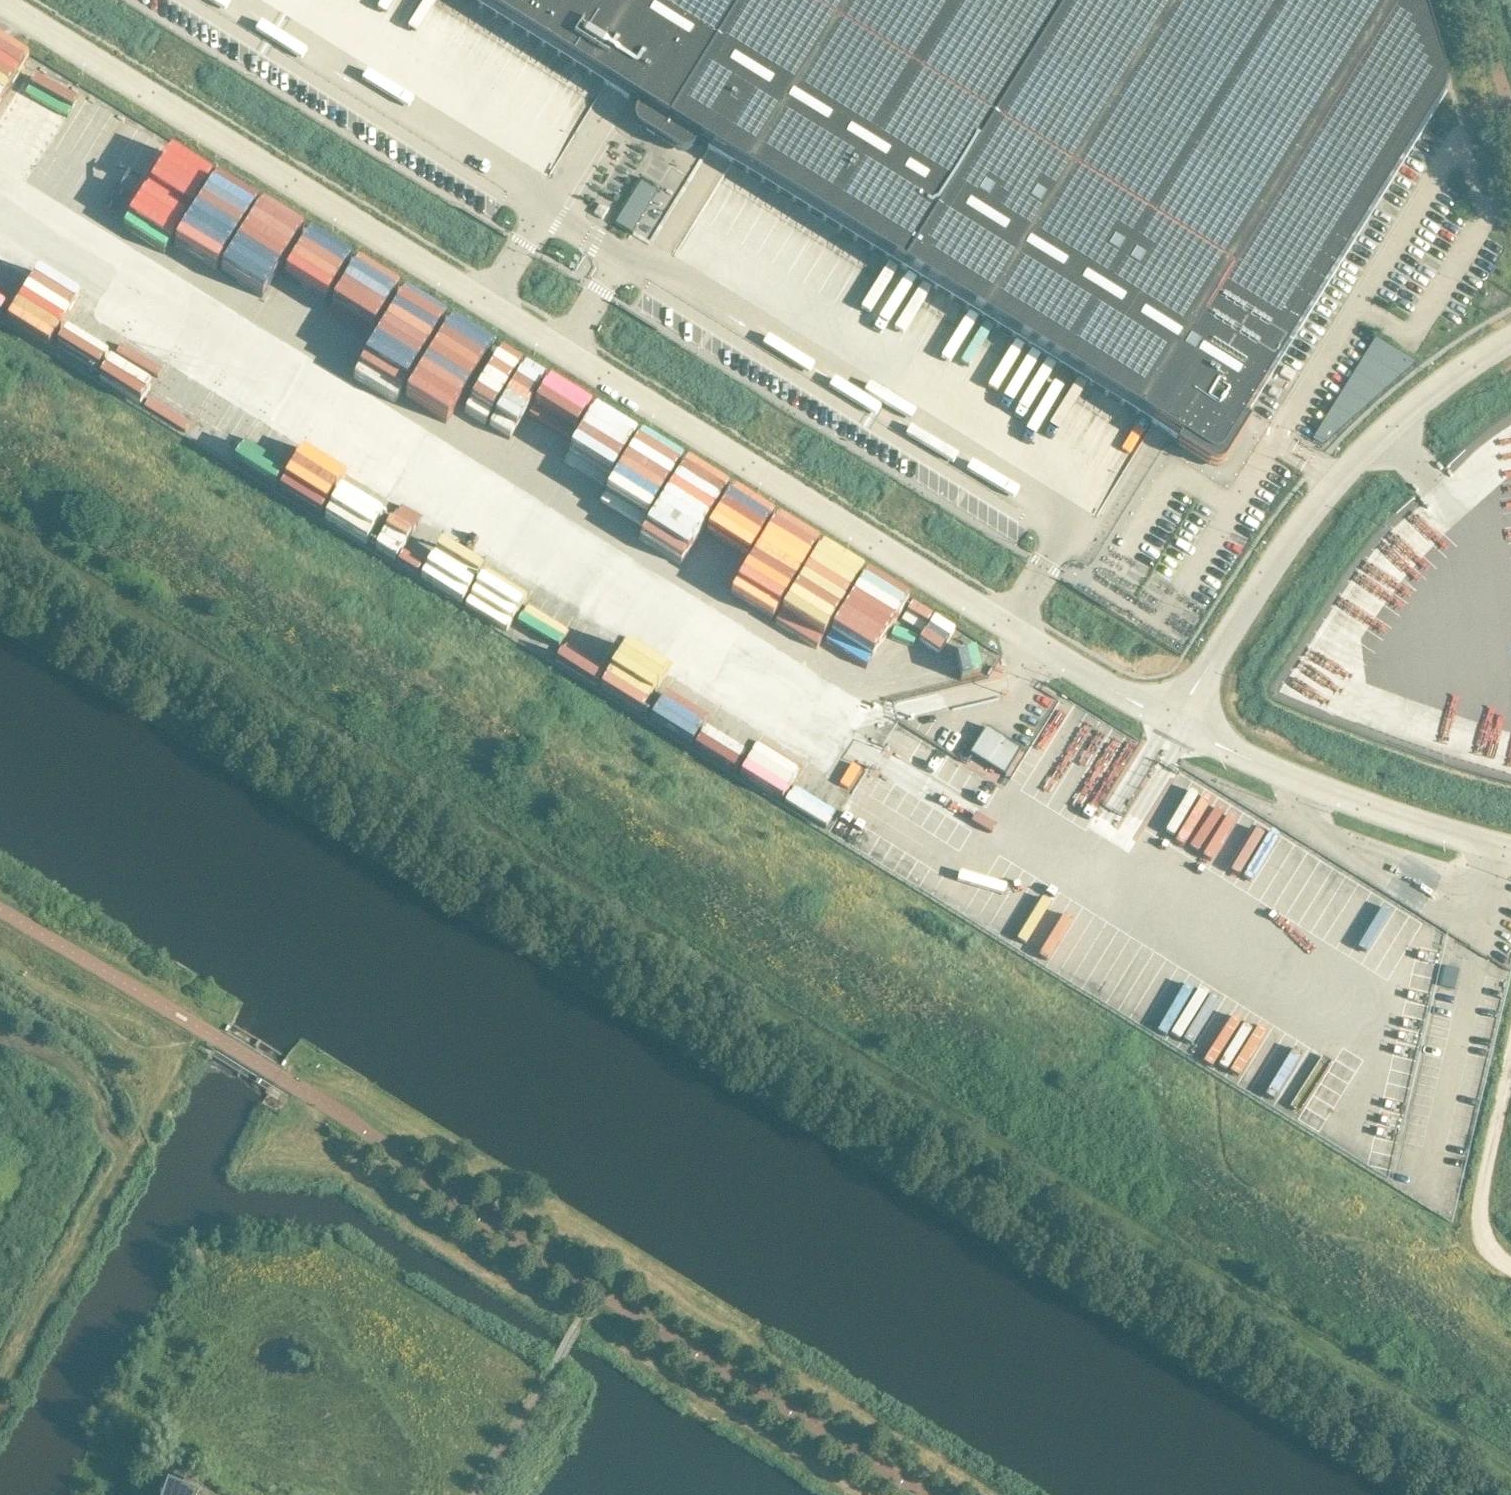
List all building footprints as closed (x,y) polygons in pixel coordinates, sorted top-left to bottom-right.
[(626,98),(629,100),(634,103),(635,104),(635,105),(636,106),(636,107),(637,108),(637,110),(636,111),(636,112),(635,115),(634,117),(634,120),(634,122),(635,124),(636,127),(638,129),(640,130),(658,141),(660,138),(746,0),(467,0),(626,98)] [(660,138),(658,141),(677,153),(679,154),(681,154),(685,154),(687,154),(689,153),(692,151),(693,149),(695,147),(696,146),(698,145),(699,145),(701,145),(702,145),(703,146),(708,149),(1180,441),(1176,448),(1210,469),(1212,469),(1214,470),(1217,470),(1219,469),(1221,469),(1222,468),(1224,465),(1249,425),(1243,421),(1250,409),(1447,91),(1420,0),(746,0),(660,138)] [(117,140),(160,163),(171,144),(128,121),(117,140)] [(172,150),(158,175),(198,198),(213,173),(172,150)] [(219,176),(195,214),(235,239),(259,201),(219,176)] [(634,232),(659,191),(643,181),(618,222),(634,232)] [(233,255),(277,279),(305,229),(261,205),(233,255)] [(302,252),(340,273),(350,257),(312,235),(302,252)] [(385,359),(449,387),(473,332),(429,313),(431,307),(407,296),(399,314),(404,316),(385,359)] [(146,318),(138,338),(183,358),(192,339),(146,318)] [(112,373),(126,347),(84,324),(70,351),(112,373)] [(1326,445),(1420,360),(1376,339),(1363,350),(1318,441),(1326,445)] [(483,343),(444,399),(463,412),(502,355),(483,343)] [(502,357),(485,393),(529,413),(545,377),(502,357)] [(549,384),(521,435),(563,459),(591,407),(549,384)] [(577,447),(619,468),(636,434),(594,412),(577,447)] [(643,437),(632,456),(674,480),(685,460),(643,437)] [(686,467),(661,510),(704,535),(729,492),(686,467)] [(705,541),(747,564),(772,521),(730,498),(705,541)] [(382,548),(391,522),(372,515),(371,519),(345,510),(338,529),(358,536),(357,539),(382,548)] [(420,580),(442,545),(404,521),(382,556),(420,580)] [(879,650),(910,598),(823,546),(797,588),(832,609),(837,602),(847,608),(837,624),(879,650)] [(450,547),(441,575),(456,579),(453,589),(476,597),(489,560),(450,547)] [(566,654),(586,608),(543,589),(523,635),(566,654)] [(1342,603),(1383,624),(1389,612),(1348,591),(1342,603)] [(656,705),(668,684),(628,660),(615,682),(656,705)] [(663,702),(653,720),(694,742),(703,725),(663,702)] [(986,728),(969,755),(1005,777),(1022,750),(986,728)] [(749,768),(744,776),(786,797),(790,789),(749,768)] [(187,1478),(181,1489),(175,1486),(174,1488),(175,1489),(174,1494),(208,1494),(187,1478)]
